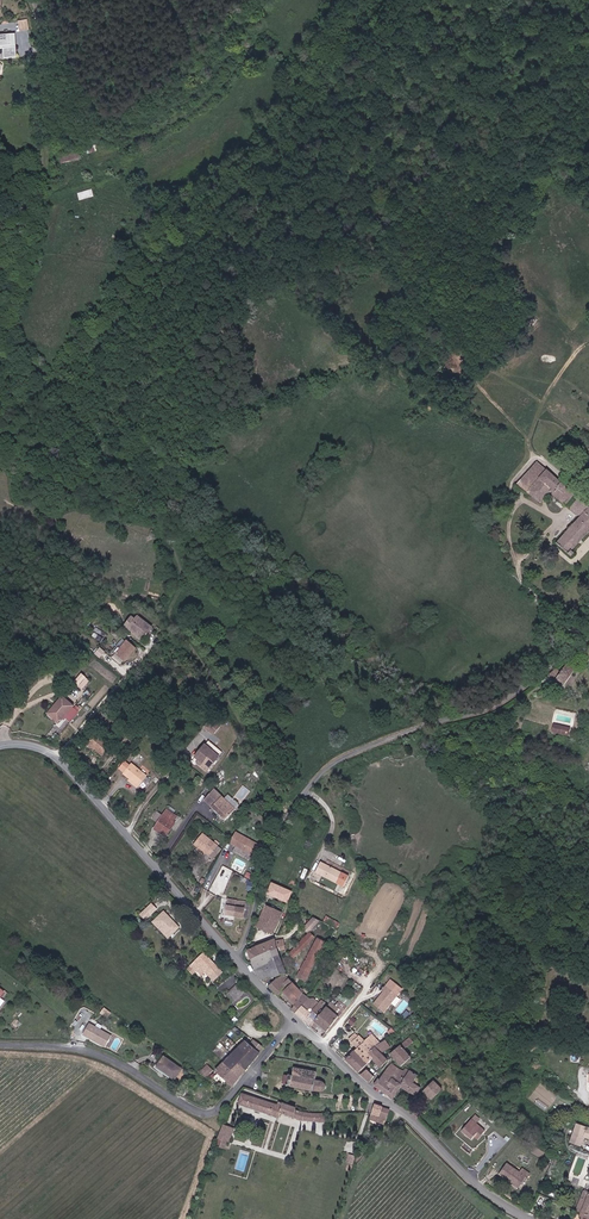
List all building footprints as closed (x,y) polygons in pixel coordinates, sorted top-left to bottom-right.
[(29,19),(21,21),(23,31),(31,29),(29,19)] [(0,34),(0,48),(3,48),(3,57),(16,56),(15,33),(0,34)] [(78,151),(61,157),(63,163),(80,157),(78,151)] [(79,198),(94,196),(93,189),(78,191),(79,198)] [(517,485),(526,492),(538,478),(552,490),(552,491),(554,493),(552,494),(564,505),(574,494),(536,461),(517,485)] [(538,478),(526,492),(540,504),(552,491),(552,490),(538,478)] [(570,528),(556,545),(571,558),(574,555),(571,552),(588,531),(588,506),(578,497),(569,508),(576,515),(578,513),(581,515),(570,528)] [(154,629),(140,618),(137,622),(151,633),(154,629)] [(137,622),(130,630),(144,641),(151,633),(137,622)] [(138,650),(129,643),(118,657),(128,664),(138,650)] [(560,674),(555,671),(547,676),(564,687),(576,668),(567,663),(560,674)] [(88,684),(80,677),(73,685),(81,692),(88,684)] [(74,709),(63,700),(49,718),(60,726),(74,709)] [(202,727),(213,735),(221,723),(209,716),(202,727)] [(91,746),(98,752),(97,753),(104,760),(112,750),(98,737),(91,746)] [(205,746),(219,757),(223,753),(209,742),(205,746)] [(98,752),(91,746),(89,748),(96,754),(97,753),(98,752)] [(219,757),(205,746),(196,758),(200,761),(210,769),(219,757)] [(210,769),(200,761),(198,764),(208,771),(210,769)] [(126,765),(121,771),(125,776),(124,777),(139,789),(143,792),(151,784),(147,780),(132,767),(131,769),(126,765)] [(236,811),(215,791),(205,802),(226,822),(236,811)] [(181,818),(169,810),(155,829),(167,837),(181,818)] [(260,846),(236,833),(231,844),(255,856),(260,846)] [(219,848),(204,836),(195,846),(211,858),(219,848)] [(214,861),(222,851),(219,848),(211,858),(214,861)] [(350,877),(322,861),(317,871),(344,887),(350,877)] [(223,896),(233,870),(221,865),(211,892),(223,896)] [(287,902),(292,892),(278,886),(275,892),(270,889),(268,893),(287,902)] [(253,905),(230,902),(228,918),(249,921),(253,905)] [(283,913),(267,905),(259,927),(275,933),(283,913)] [(147,922),(158,912),(153,907),(142,917),(147,922)] [(165,912),(155,921),(171,937),(181,928),(165,912)] [(326,916),(324,920),(333,924),(335,920),(326,916)] [(305,930),(310,934),(322,923),(316,920),(305,930)] [(316,938),(310,934),(290,954),(294,958),(316,938)] [(259,946),(262,956),(279,949),(282,948),(282,950),(287,950),(287,940),(278,940),(278,939),(259,946)] [(327,944),(318,939),(294,984),(285,992),(297,1005),(294,1011),(297,1014),(308,999),(300,991),(327,944)] [(281,955),(279,949),(262,956),(259,946),(250,950),(255,963),(253,964),(255,969),(266,965),(273,962),(272,958),(281,955)] [(206,972),(208,970),(213,976),(219,969),(204,954),(192,965),(198,972),(202,969),(206,972)] [(266,965),(255,969),(264,979),(275,975),(276,977),(287,973),(281,955),(272,958),(273,962),(266,965)] [(284,984),(276,992),(280,997),(285,992),(294,984),(287,976),(279,979),(284,984)] [(390,980),(382,990),(383,991),(373,1003),(383,1011),(401,989),(390,980)] [(246,989),(239,982),(230,991),(237,998),(246,989)] [(309,1017),(313,1011),(319,1003),(314,999),(308,999),(297,1014),(306,1021),(309,1017)] [(319,1003),(313,1011),(319,1016),(315,1021),(327,1031),(337,1018),(321,1004),(322,1003),(320,1001),(319,1003)] [(336,1008),(343,1013),(347,1008),(340,1002),(336,1008)] [(309,1017),(315,1022),(315,1021),(319,1016),(313,1011),(309,1017)] [(309,1017),(306,1021),(312,1025),(315,1022),(309,1017)] [(99,1027),(94,1024),(87,1035),(92,1038),(99,1027)] [(115,1039),(99,1027),(92,1038),(108,1049),(115,1039)] [(349,1039),(358,1048),(355,1051),(367,1064),(368,1063),(372,1060),(373,1059),(368,1053),(375,1047),(381,1043),(372,1035),(365,1041),(356,1032),(349,1039)] [(409,1039),(400,1047),(403,1050),(412,1043),(409,1039)] [(235,1054),(227,1061),(234,1068),(241,1062),(248,1069),(263,1052),(261,1050),(264,1046),(256,1040),(253,1044),(256,1046),(242,1060),(235,1054)] [(391,1047),(385,1040),(381,1043),(375,1047),(380,1053),(391,1047)] [(253,1044),(248,1041),(235,1054),(242,1060),(256,1046),(253,1044)] [(375,1047),(368,1053),(373,1059),(372,1060),(376,1064),(380,1068),(387,1061),(380,1053),(375,1047)] [(403,1050),(400,1047),(390,1055),(400,1066),(410,1058),(403,1050)] [(367,1064),(355,1051),(346,1059),(359,1072),(366,1065),(367,1064)] [(184,1068),(166,1055),(158,1066),(175,1078),(184,1068)] [(241,1076),(234,1068),(227,1061),(218,1070),(234,1085),(240,1077),(241,1076)] [(378,1080),(374,1086),(394,1099),(400,1089),(407,1078),(402,1075),(403,1073),(392,1064),(380,1081),(378,1080)] [(215,1069),(210,1065),(204,1070),(203,1070),(201,1071),(208,1076),(215,1069)] [(366,1065),(359,1072),(370,1082),(375,1075),(366,1065)] [(289,1075),(292,1077),(290,1084),(286,1084),(286,1086),(291,1085),(322,1092),(325,1090),(325,1086),(321,1082),(323,1074),(294,1067),(293,1075),(289,1073),(289,1075)] [(407,1078),(400,1089),(415,1098),(420,1090),(412,1084),(416,1077),(405,1070),(403,1073),(402,1075),(407,1078)] [(423,1093),(432,1101),(437,1096),(441,1100),(444,1096),(440,1092),(442,1091),(433,1082),(423,1093)] [(278,1117),(280,1112),(304,1120),(319,1122),(320,1113),(306,1113),(295,1109),(296,1107),(279,1101),(278,1105),(243,1094),(240,1105),(278,1117)] [(378,1122),(384,1108),(375,1105),(370,1120),(378,1122)] [(390,1110),(384,1108),(378,1122),(385,1125),(390,1110)] [(472,1140),(479,1132),(480,1132),(482,1129),(473,1120),(463,1131),(472,1140)] [(231,1142),(231,1140),(232,1138),(228,1137),(230,1127),(223,1125),(218,1138),(231,1142)] [(588,1141),(588,1130),(576,1125),(569,1144),(579,1148),(583,1138),(588,1141)] [(519,1173),(507,1164),(499,1174),(507,1181),(508,1179),(517,1185),(519,1181),(522,1183),(526,1178),(527,1179),(529,1176),(521,1169),(519,1173)] [(508,1179),(507,1181),(517,1189),(522,1183),(519,1181),(517,1185),(508,1179)] [(577,1210),(582,1213),(588,1193),(584,1191),(577,1210)]
